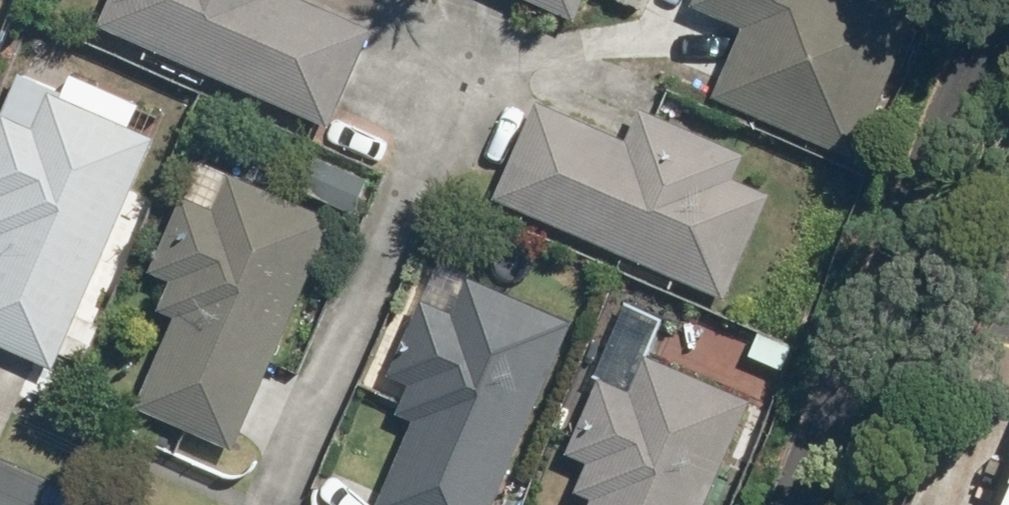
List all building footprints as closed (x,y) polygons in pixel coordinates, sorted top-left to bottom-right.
[(99,27),(331,127),(374,29),(307,0),(110,0),(99,27)] [(571,21),(580,0),(524,0),(571,21)] [(710,98),(850,160),(914,18),(874,0),(689,0),(689,1),(743,25),(710,98)] [(53,369),(153,139),(47,93),(33,126),(0,113),(0,346),(53,369)] [(534,100),(493,196),(724,296),(769,192),(736,178),(746,154),(640,108),(627,140),(534,100)] [(302,190),(356,210),(370,173),(316,153),(302,190)] [(136,406),(235,448),(335,218),(229,173),(215,206),(181,192),(147,270),(170,280),(157,310),(174,318),(136,406)] [(569,321),(464,275),(449,309),(415,294),(381,373),(405,383),(392,413),(409,420),(372,504),(490,504),(569,321)] [(753,400),(647,354),(632,388),(598,373),(564,452),(588,462),(575,492),(592,499),(589,504),(707,504),(753,400)]
